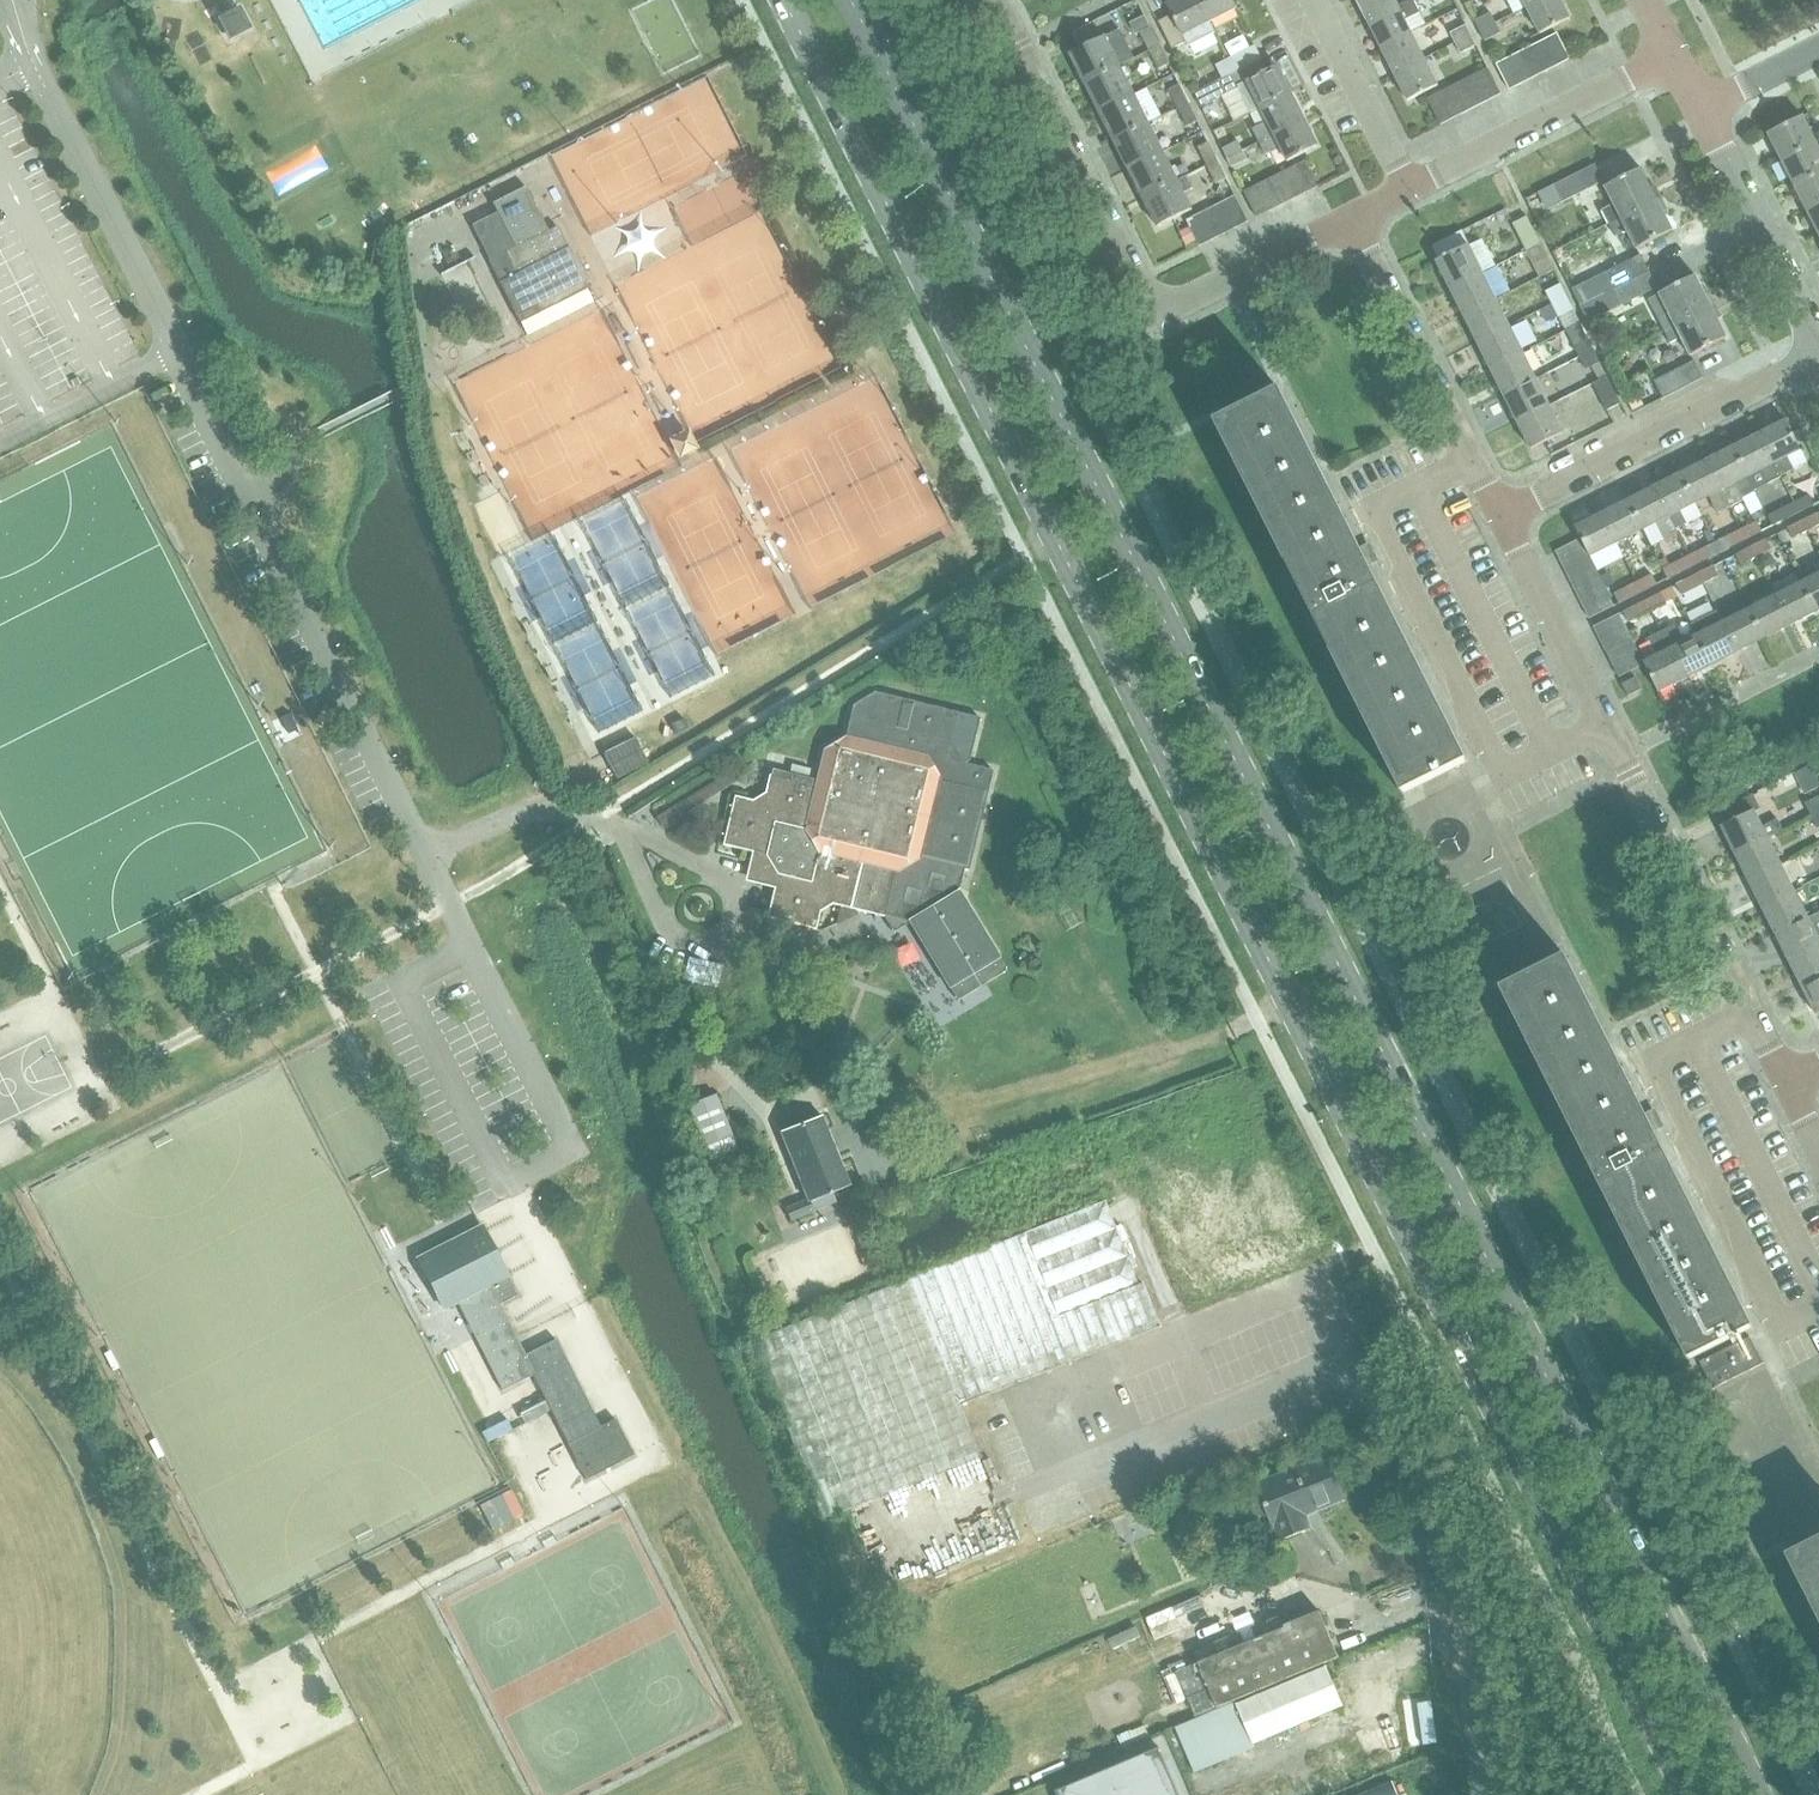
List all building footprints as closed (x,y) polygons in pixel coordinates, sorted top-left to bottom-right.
[(235,39),(258,25),(243,0),(240,0),(219,13),(235,39)] [(1158,22),(1172,50),(1187,43),(1189,47),(1215,34),(1210,23),(1198,0),(1178,0),(1167,5),(1172,15),(1158,22)] [(1210,23),(1236,9),(1232,0),(1198,0),(1210,23)] [(1367,23),(1397,8),(1393,0),(1355,0),(1367,23)] [(1367,23),(1380,49),(1410,34),(1403,22),(1418,14),(1412,0),(1397,8),(1367,23)] [(1527,8),(1540,34),(1570,19),(1561,0),(1542,0),(1527,8)] [(1475,20),(1480,31),(1496,23),(1491,12),(1475,20)] [(1496,23),(1480,31),(1485,40),(1501,32),(1496,23)] [(1451,33),(1456,43),(1472,35),(1466,24),(1451,33)] [(1150,51),(1159,46),(1151,29),(1140,35),(1148,52),(1150,51)] [(1071,54),(1085,84),(1120,66),(1134,59),(1119,30),(1071,54)] [(1558,33),(1545,40),(1558,66),(1571,59),(1558,33)] [(1380,49),(1393,75),(1423,60),(1410,34),(1380,49)] [(1472,35),(1456,43),(1461,53),(1477,44),(1472,35)] [(1545,40),(1533,46),(1547,72),(1558,66),(1545,40)] [(1159,46),(1150,51),(1159,69),(1170,64),(1161,46),(1159,46)] [(1533,46),(1521,52),(1534,78),(1547,72),(1533,46)] [(1255,47),(1228,60),(1235,72),(1261,59),(1255,47)] [(1521,52),(1509,58),(1523,84),(1534,78),(1521,52)] [(1523,84),(1509,58),(1495,65),(1508,91),(1523,84)] [(1251,112),(1260,107),(1291,92),(1277,65),(1268,70),(1262,59),(1261,59),(1235,72),(1222,79),(1222,78),(1193,92),(1200,105),(1238,86),(1251,112)] [(1216,66),(1222,78),(1222,79),(1235,72),(1228,60),(1216,66)] [(1423,60),(1393,75),(1407,101),(1436,86),(1423,60)] [(1085,84),(1100,112),(1134,95),(1120,66),(1085,84)] [(1489,68),(1477,74),(1490,101),(1502,95),(1489,68)] [(1477,74),(1464,80),(1478,107),(1490,101),(1477,74)] [(1464,80),(1453,86),(1467,112),(1478,107),(1464,80)] [(1169,89),(1179,108),(1189,103),(1180,84),(1169,89)] [(1453,86),(1440,92),(1453,119),(1467,112),(1453,86)] [(1251,127),(1258,142),(1304,119),(1291,92),(1260,107),(1266,119),(1251,127)] [(1453,119),(1440,92),(1427,98),(1440,125),(1453,119)] [(1100,112),(1114,141),(1149,124),(1134,95),(1100,112)] [(1189,103),(1179,108),(1188,126),(1198,120),(1189,103)] [(1767,134),(1782,162),(1816,144),(1802,116),(1767,134)] [(1304,119),(1258,142),(1265,155),(1280,147),(1287,161),(1317,146),(1304,119)] [(1114,141),(1129,169),(1163,152),(1149,124),(1114,141)] [(1223,148),(1227,157),(1243,149),(1238,140),(1223,148)] [(1199,147),(1208,165),(1218,160),(1209,142),(1199,147)] [(1794,187),(1818,174),(1818,150),(1816,144),(1782,162),(1794,187)] [(1243,149),(1227,157),(1232,167),(1248,159),(1243,149)] [(1129,169),(1143,198),(1178,180),(1163,152),(1129,169)] [(1218,160),(1208,165),(1217,183),(1227,178),(1218,160)] [(1304,161),(1293,166),(1306,192),(1317,186),(1304,161)] [(1555,184),(1563,201),(1603,181),(1595,164),(1555,184)] [(1293,166),(1280,173),(1293,199),(1306,192),(1293,166)] [(1605,213),(1610,224),(1657,200),(1641,169),(1606,187),(1616,207),(1605,213)] [(1280,173),(1267,179),(1281,205),(1293,199),(1280,173)] [(1808,213),(1818,207),(1818,174),(1794,187),(1808,213)] [(1178,180),(1143,198),(1158,227),(1192,209),(1184,193),(1193,188),(1186,176),(1178,180)] [(1267,179),(1256,185),(1269,211),(1281,205),(1267,179)] [(1269,211),(1256,185),(1243,192),(1256,218),(1269,211)] [(496,211),(470,224),(488,260),(517,316),(585,282),(556,226),(548,231),(525,186),(492,203),(496,211)] [(1235,196),(1223,202),(1236,228),(1248,222),(1235,196)] [(1657,200),(1610,224),(1616,236),(1627,230),(1637,250),(1673,231),(1657,200)] [(1223,202),(1211,208),(1224,234),(1236,228),(1223,202)] [(1818,235),(1818,207),(1808,213),(1818,235)] [(1211,208),(1199,214),(1212,240),(1224,234),(1211,208)] [(1212,240),(1199,214),(1186,220),(1199,246),(1212,240)] [(1526,250),(1540,243),(1525,215),(1512,222),(1526,250)] [(1540,243),(1526,250),(1539,277),(1553,270),(1540,243)] [(1437,262),(1450,289),(1482,272),(1469,246),(1437,262)] [(684,421),(688,248),(686,248),(622,276),(684,421)] [(470,256),(445,267),(463,307),(488,296),(470,256)] [(1601,295),(1613,289),(1649,271),(1641,256),(1593,280),(1601,295)] [(1649,271),(1613,289),(1622,306),(1657,288),(1649,271)] [(1450,289),(1464,316),(1496,300),(1482,272),(1450,289)] [(1659,318),(1665,330),(1711,307),(1696,276),(1660,295),(1670,313),(1659,318)] [(1547,291),(1553,303),(1567,296),(1561,283),(1547,291)] [(1567,331),(1582,323),(1567,296),(1553,303),(1567,331)] [(1464,316),(1477,342),(1509,326),(1496,300),(1464,316)] [(1711,307),(1665,330),(1672,343),(1682,338),(1691,356),(1727,338),(1711,307)] [(1477,342),(1490,369),(1523,352),(1509,326),(1477,342)] [(1574,344),(1580,356),(1593,349),(1587,337),(1574,344)] [(1593,349),(1580,356),(1586,369),(1600,362),(1593,349)] [(1490,369),(1504,396),(1536,379),(1523,352),(1490,369)] [(1654,381),(1663,398),(1703,378),(1694,361),(1654,381)] [(1593,383),(1606,410),(1620,403),(1607,377),(1593,383)] [(1504,396),(1517,422),(1550,405),(1536,379),(1504,396)] [(1354,552),(1275,395),(1223,421),(1304,581),(1313,577),(1320,590),(1311,595),(1409,790),(1460,764),(1376,594),(1362,568),(1372,563),(1373,564),(1374,563),(1365,545),(1364,546),(1364,547),(1354,552)] [(1550,405),(1517,422),(1531,449),(1563,433),(1550,405)] [(1787,422),(1760,436),(1781,478),(1795,470),(1789,457),(1802,451),(1787,422)] [(683,455),(700,445),(687,425),(670,435),(683,455)] [(1733,449),(1748,478),(1754,491),(1781,478),(1760,436),(1733,449)] [(1733,449),(1707,462),(1730,508),(1743,502),(1734,485),(1748,478),(1733,449)] [(1707,462),(1681,475),(1696,504),(1710,497),(1719,514),(1730,508),(1707,462)] [(1687,524),(1681,512),(1696,504),(1681,475),(1655,488),(1676,530),(1676,529),(1687,524)] [(1655,488),(1629,502),(1643,531),(1656,524),(1664,541),(1679,534),(1676,530),(1655,488)] [(1808,496),(1793,503),(1798,513),(1812,506),(1808,496)] [(1629,502),(1603,515),(1617,544),(1626,562),(1639,555),(1630,537),(1643,531),(1629,502)] [(1798,513),(1793,503),(1779,510),(1784,520),(1798,513)] [(1802,522),(1807,531),(1818,525),(1818,517),(1817,514),(1802,522)] [(1581,540),(1588,553),(1590,558),(1617,544),(1603,515),(1575,528),(1581,539),(1581,540)] [(1757,521),(1741,529),(1746,539),(1762,531),(1757,521)] [(1807,531),(1802,522),(1789,528),(1793,538),(1807,531)] [(1741,529),(1715,542),(1720,552),(1746,539),(1741,529)] [(1588,553),(1581,540),(1581,539),(1555,552),(1562,566),(1588,553)] [(1766,539),(1750,547),(1755,557),(1771,549),(1766,539)] [(1715,542),(1689,555),(1694,565),(1720,552),(1715,542)] [(1755,557),(1750,547),(1736,555),(1741,565),(1755,557)] [(1568,579),(1594,566),(1590,558),(1588,553),(1562,566),(1568,579)] [(1694,565),(1689,555),(1663,568),(1668,578),(1694,565)] [(1714,565),(1698,573),(1703,583),(1719,575),(1714,565)] [(1575,593),(1601,579),(1594,566),(1568,579),(1575,593)] [(1703,583),(1698,573),(1676,584),(1682,594),(1703,583)] [(1652,574),(1636,582),(1641,592),(1657,584),(1652,574)] [(1802,585),(1816,614),(1818,613),(1818,576),(1802,585)] [(1582,606),(1587,603),(1608,593),(1601,579),(1575,593),(1582,606)] [(1641,592),(1636,582),(1614,593),(1620,603),(1641,592)] [(1802,585),(1776,598),(1790,627),(1816,614),(1802,585)] [(1673,586),(1661,592),(1667,602),(1678,596),(1673,586)] [(1661,592),(1645,600),(1650,610),(1667,602),(1661,592)] [(1582,606),(1589,620),(1615,607),(1608,593),(1587,603),(1582,606)] [(1776,598),(1749,612),(1764,641),(1790,627),(1776,598)] [(1650,610),(1645,600),(1624,611),(1629,621),(1650,610)] [(1749,612),(1724,625),(1738,653),(1764,641),(1749,612)] [(1691,626),(1697,638),(1712,667),(1738,653),(1724,625),(1718,613),(1691,626)] [(1625,628),(1619,616),(1593,629),(1599,641),(1625,628)] [(1625,628),(1599,641),(1606,653),(1631,640),(1625,628)] [(1676,628),(1662,634),(1685,680),(1712,667),(1697,638),(1684,645),(1676,628)] [(1685,680),(1662,634),(1649,641),(1658,658),(1644,665),(1658,694),(1685,680)] [(1606,653),(1612,665),(1637,652),(1631,640),(1606,653)] [(1637,652),(1612,665),(1619,677),(1644,665),(1637,652)] [(624,654),(600,664),(603,673),(581,682),(601,729),(647,710),(624,654)] [(1627,695),(1628,696),(1642,689),(1636,677),(1622,684),(1627,695)] [(752,800),(734,796),(722,845),(756,853),(753,863),(764,882),(775,884),(766,918),(815,930),(820,912),(832,904),(880,916),(890,932),(909,921),(957,1000),(1006,971),(958,891),(964,869),(968,870),(993,770),(963,763),(950,742),(958,712),(874,692),(853,704),(845,737),(824,750),(817,780),(772,769),(770,775),(769,775),(764,792),(752,800)] [(608,748),(618,768),(650,753),(639,732),(608,748)] [(1753,795),(1719,812),(1726,825),(1722,827),(1737,857),(1768,840),(1768,839),(1784,831),(1778,820),(1763,827),(1755,812),(1761,809),(1753,795)] [(1812,818),(1818,814),(1818,799),(1818,798),(1805,805),(1812,818)] [(1737,857),(1750,883),(1782,867),(1768,840),(1737,857)] [(1750,883),(1763,910),(1795,893),(1782,867),(1750,883)] [(1763,910),(1777,936),(1808,920),(1795,893),(1763,910)] [(1790,963),(1818,948),(1818,915),(1808,920),(1777,936),(1790,963)] [(1760,966),(1785,955),(1776,935),(1751,947),(1760,966)] [(1803,989),(1818,981),(1818,948),(1790,963),(1803,989)] [(1640,1118),(1583,1005),(1559,961),(1507,987),(1588,1147),(1597,1143),(1603,1156),(1595,1161),(1694,1356),(1746,1330),(1661,1160),(1647,1133),(1657,1128),(1658,1130),(1659,1129),(1650,1111),(1649,1111),(1650,1113),(1640,1118)] [(1803,989),(1816,1014),(1818,1013),(1818,981),(1803,989)] [(708,1153),(736,1149),(728,1093),(699,1098),(708,1153)] [(809,1202),(849,1186),(829,1135),(821,1116),(780,1132),(807,1200),(785,1209),(790,1220),(813,1210),(809,1202)] [(1158,1326),(1142,1282),(1137,1283),(1105,1200),(752,1339),(821,1519),(981,1458),(959,1403),(1158,1326)] [(558,1339),(524,1355),(498,1305),(516,1295),(484,1231),(481,1226),(417,1258),(444,1310),(458,1303),(503,1390),(533,1375),(589,1479),(636,1455),(617,1419),(603,1425),(558,1339)] [(1699,1362),(1713,1388),(1763,1363),(1749,1336),(1699,1362)] [(1305,1515),(1344,1500),(1327,1457),(1258,1484),(1274,1527),(1276,1526),(1281,1540),(1311,1528),(1305,1515)] [(493,1526),(528,1511),(517,1486),(482,1500),(493,1526)] [(1793,1552),(1818,1603),(1818,1539),(1793,1552)] [(1188,1700),(1210,1690),(1218,1708),(1339,1657),(1320,1611),(1284,1626),(1285,1628),(1199,1663),(1176,1672),(1188,1700)] [(1327,1665),(1166,1731),(1183,1771),(1220,1756),(1343,1705),(1328,1669),(1327,1665)] [(1281,1750),(1266,1757),(1272,1771),(1287,1764),(1281,1750)] [(1161,1754),(1109,1776),(1118,1794),(1178,1794),(1161,1754)] [(1393,1783),(1363,1794),(1398,1794),(1393,1783)]
